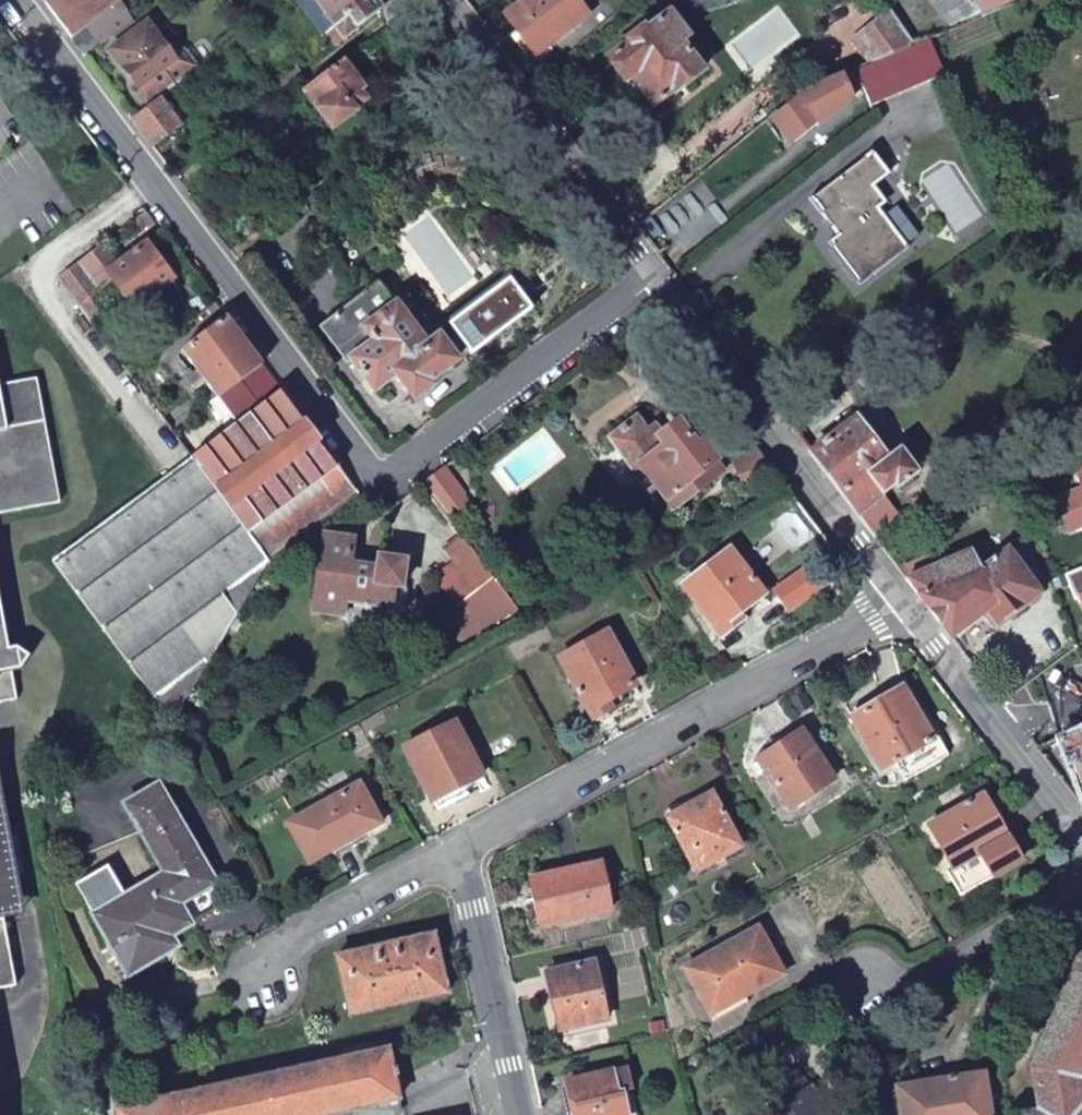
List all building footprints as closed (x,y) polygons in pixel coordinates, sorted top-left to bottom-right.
[(59,23),(87,2),(85,0),(42,0),(59,23)] [(121,0),(85,0),(87,2),(59,23),(72,38),(85,28),(121,0)] [(345,40),(383,12),(374,0),(375,0),(314,0),(345,40)] [(504,14),(536,55),(552,42),(589,13),(578,0),(522,0),(504,14)] [(952,34),(981,21),(966,0),(929,0),(952,34)] [(981,21),(1029,0),(966,0),(981,21)] [(710,68),(669,15),(612,59),(654,113),(710,68)] [(878,65),(917,48),(896,18),(863,43),(878,65)] [(161,99),(177,86),(164,67),(174,60),(148,24),(111,52),(151,106),(161,99)] [(72,38),(83,54),(96,43),(85,28),(72,38)] [(871,106),(944,74),(941,69),(930,42),(917,48),(878,65),(856,74),(871,106)] [(363,90),(343,64),(342,62),(310,87),(304,91),(305,93),(333,128),(355,113),(353,110),(366,101),(359,93),(363,90)] [(304,91),(310,87),(298,72),(272,93),(284,108),(304,91)] [(797,100),(774,117),(788,136),(814,117),(819,123),(855,97),(847,78),(797,100)] [(169,137),(182,126),(161,99),(151,106),(133,120),(161,157),(175,145),(169,137)] [(837,234),(828,242),(860,284),(904,250),(876,211),(883,206),(871,189),(887,177),(871,154),(811,199),(837,234)] [(635,224),(659,255),(683,236),(660,205),(635,224)] [(156,221),(149,212),(138,220),(144,230),(156,221)] [(108,272),(94,252),(58,279),(79,307),(115,281),(134,307),(173,279),(147,243),(108,272)] [(511,280),(449,325),(457,336),(465,346),(472,356),(535,311),(511,280)] [(430,382),(457,362),(452,355),(445,346),(408,297),(397,306),(379,283),(321,326),(349,363),(353,360),(375,389),(397,374),(415,398),(432,385),(430,382)] [(217,302),(190,322),(197,331),(223,311),(217,302)] [(253,400),(259,408),(282,391),(228,317),(184,349),(198,369),(193,373),(189,367),(183,371),(192,384),(203,376),(232,415),(253,400)] [(457,336),(445,346),(452,355),(465,346),(457,336)] [(859,368),(849,366),(843,373),(845,382),(855,383),(862,377),(859,368)] [(60,500),(36,377),(0,385),(0,512),(60,500)] [(259,408),(191,457),(248,534),(339,466),(282,391),(259,408)] [(669,519),(726,473),(703,445),(698,449),(678,425),(663,437),(655,427),(646,433),(635,420),(607,443),(637,479),(645,473),(657,488),(649,495),(669,519)] [(854,420),(809,453),(871,534),(896,515),(881,495),(892,486),(896,491),(918,475),(900,451),(886,462),(854,420)] [(741,445),(748,455),(759,450),(752,440),(741,445)] [(739,477),(770,464),(759,450),(748,455),(729,464),(739,477)] [(49,559),(171,720),(269,562),(248,534),(191,457),(164,475),(49,559)] [(339,466),(248,534),(269,562),(360,495),(339,466)] [(447,469),(423,486),(457,531),(473,520),(460,504),(469,497),(447,469)] [(1076,482),(1081,494),(1056,504),(1069,535),(1081,530),(1081,479),(1076,482)] [(346,601),(375,606),(373,617),(390,620),(392,620),(394,620),(396,619),(397,618),(399,617),(401,616),(402,615),(403,613),(404,611),(404,610),(408,592),(401,591),(406,561),(380,557),(378,567),(352,563),(355,538),(338,534),(325,545),(315,603),(323,615),(343,617),(346,601)] [(476,592),(496,583),(463,539),(447,551),(454,562),(476,592)] [(904,576),(948,634),(983,607),(997,626),(1039,592),(1012,556),(1010,554),(975,566),(965,542),(927,556),(931,565),(904,576)] [(761,597),(728,555),(684,588),(719,635),(740,620),(736,616),(761,597)] [(456,605),(457,605),(476,592),(454,562),(434,575),(456,605)] [(1081,610),(1081,570),(1063,578),(1074,603),(1078,601),(1081,610)] [(808,573),(773,596),(788,615),(823,593),(814,582),(808,573)] [(821,577),(814,582),(823,593),(829,588),(821,577)] [(513,606),(496,583),(476,592),(457,605),(456,605),(444,614),(465,642),(513,606)] [(17,697),(12,670),(19,668),(27,657),(16,648),(8,650),(0,608),(0,700),(17,697)] [(634,687),(604,633),(557,659),(590,716),(620,700),(617,696),(634,687)] [(893,761),(930,739),(900,689),(849,718),(881,769),(893,761)] [(491,788),(455,724),(404,752),(439,812),(467,797),(466,795),(479,787),(482,793),(491,788)] [(831,782),(799,732),(748,763),(755,774),(763,769),(788,809),(831,782)] [(1065,743),(1081,781),(1081,736),(1065,743)] [(941,758),(930,739),(893,761),(906,780),(941,758)] [(120,798),(135,825),(159,867),(178,900),(211,880),(154,780),(120,798)] [(381,829),(359,790),(312,817),(313,819),(291,832),(312,868),(334,855),(335,856),(381,829)] [(980,793),(929,823),(955,865),(968,888),(1019,859),(1006,836),(980,793)] [(742,849),(711,797),(670,821),(701,873),(742,849)] [(0,826),(0,919),(3,919),(19,915),(13,884),(3,826),(0,826)] [(169,930),(189,919),(178,900),(159,867),(93,906),(130,967),(175,940),(169,930)] [(615,913),(605,867),(532,882),(535,897),(531,898),(538,929),(615,913)] [(16,985),(3,919),(0,919),(0,987),(16,985)] [(690,973),(714,1014),(748,994),(750,998),(788,976),(762,932),(690,973)] [(454,995),(443,940),(374,954),(343,960),(355,1016),(454,995)] [(1080,1082),(1081,1077),(1081,956),(1077,960),(1032,1071),(1041,1112),(1025,1114),(1081,1114),(1081,1094),(1080,1082)] [(608,1022),(596,967),(552,976),(564,1032),(608,1022)] [(748,994),(714,1014),(721,1026),(755,1006),(750,998),(748,994)] [(393,1051),(135,1104),(120,1107),(122,1114),(331,1114),(342,1113),(403,1101),(398,1079),(393,1051)] [(983,1075),(921,1084),(920,1077),(905,1080),(904,1073),(896,1074),(900,1103),(905,1102),(907,1114),(990,1114),(983,1075)] [(791,1075),(773,1088),(792,1114),(791,1114),(831,1114),(825,1105),(816,1111),(791,1075)] [(616,1077),(572,1087),(578,1114),(629,1114),(626,1097),(620,1098),(616,1077)]
